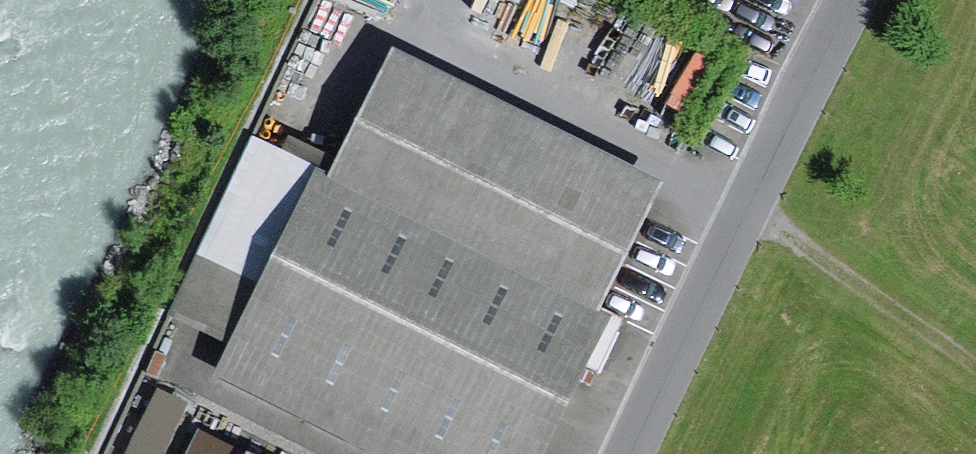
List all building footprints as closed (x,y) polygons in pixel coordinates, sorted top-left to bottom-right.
[(346,181),(331,174),(330,177),(599,310),(651,202),(397,76),(346,181)] [(438,453),(527,453),(599,310),(330,177),(240,356),(438,453)] [(187,402),(160,388),(127,453),(161,453),(187,402)] [(226,439),(197,428),(187,453),(220,453),(226,439)]
